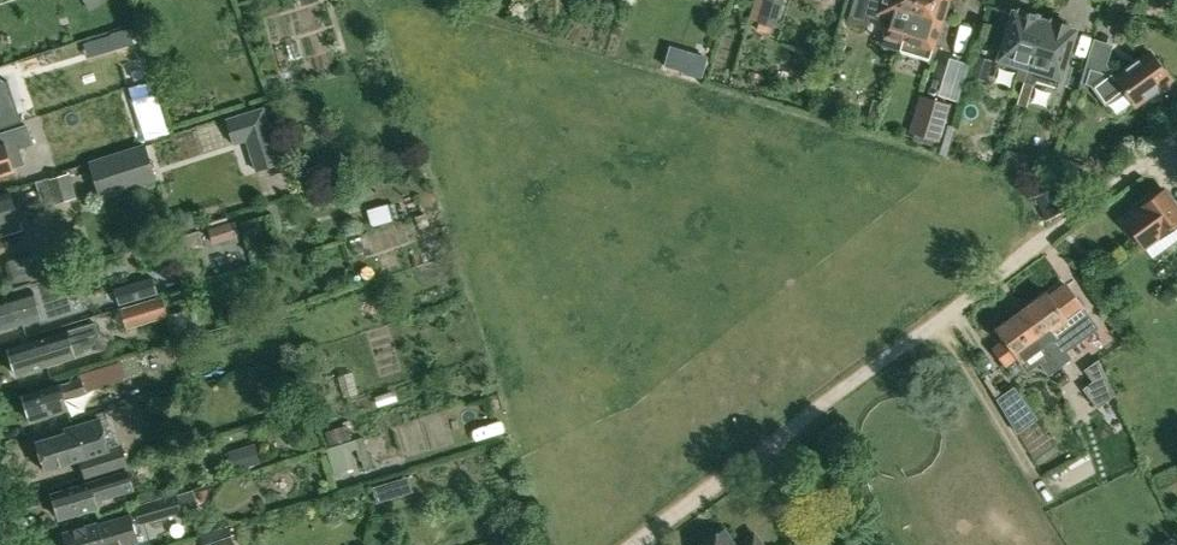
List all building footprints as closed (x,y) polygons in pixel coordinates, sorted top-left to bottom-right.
[(90,10),(105,0),(84,0),(90,10)] [(777,28),(785,0),(766,0),(760,22),(777,28)] [(850,25),(850,26),(868,32),(878,0),(857,0),(854,9),(850,7),(845,24),(850,25)] [(905,39),(917,0),(884,0),(881,11),(899,17),(897,21),(892,26),(890,35),(905,39)] [(905,39),(917,43),(921,34),(919,27),(921,22),(941,29),(946,13),(943,12),(946,3),(949,4),(950,0),(917,0),(905,39)] [(1016,79),(1025,82),(1044,20),(1038,19),(1039,16),(1021,10),(1020,13),(1015,11),(998,64),(1019,70),(1016,79)] [(1053,23),(1044,20),(1025,82),(1035,85),(1036,80),(1059,87),(1077,30),(1071,29),(1072,26),(1054,20),(1053,23)] [(1172,80),(1151,52),(1117,76),(1112,70),(1108,74),(1090,69),(1086,83),(1092,86),(1106,104),(1115,97),(1125,90),(1136,106),(1172,80)] [(700,60),(685,56),(680,71),(695,76),(700,60)] [(973,76),(987,81),(993,62),(979,58),(973,76)] [(952,104),(921,95),(910,132),(941,142),(952,104)] [(265,107),(227,119),(235,145),(247,141),(256,170),(282,162),(265,107)] [(19,108),(0,113),(0,112),(0,130),(23,123),(19,108)] [(21,150),(35,145),(29,126),(0,135),(0,177),(15,172),(13,169),(26,165),(21,150)] [(156,183),(154,172),(145,145),(87,164),(100,202),(156,183)] [(77,202),(68,174),(48,180),(57,208),(77,202)] [(1161,234),(1162,236),(1176,225),(1176,207),(1164,189),(1141,206),(1142,208),(1125,220),(1144,246),(1161,234)] [(1064,211),(1054,191),(1037,199),(1048,220),(1064,211)] [(1,236),(21,230),(10,193),(0,196),(0,236),(1,236)] [(177,214),(181,229),(198,225),(194,210),(177,214)] [(209,228),(213,245),(237,237),(232,221),(209,228)] [(418,271),(418,259),(390,260),(390,273),(418,271)] [(357,269),(360,281),(366,278),(363,267),(357,269)] [(114,288),(119,304),(158,293),(154,277),(114,288)] [(0,302),(0,329),(25,322),(24,321),(43,316),(45,322),(76,313),(66,278),(35,287),(34,283),(14,289),(16,297),(0,302)] [(1049,293),(1023,312),(1062,367),(1074,359),(1068,351),(1099,328),(1067,285),(1051,297),(1049,293)] [(169,316),(162,296),(122,307),(128,328),(169,316)] [(187,329),(208,324),(204,307),(182,312),(187,329)] [(1029,372),(1042,362),(1043,363),(1044,362),(1052,374),(1062,367),(1023,312),(997,330),(1005,342),(996,349),(1007,364),(1017,357),(1018,358),(1019,358),(1029,372)] [(97,322),(11,350),(19,375),(78,356),(75,349),(96,342),(101,334),(97,322)] [(81,373),(82,379),(62,385),(62,384),(24,395),(32,420),(70,409),(67,399),(88,393),(87,391),(144,374),(138,353),(119,359),(120,361),(81,373)] [(1122,412),(1116,397),(1116,396),(1100,358),(1085,369),(1093,381),(1084,388),(1098,409),(1104,405),(1109,417),(1122,412)] [(1015,386),(998,398),(1018,433),(1039,418),(1015,386)] [(103,417),(82,424),(66,429),(68,433),(38,442),(47,470),(79,460),(84,477),(125,465),(119,448),(113,450),(103,417)] [(326,432),(331,446),(350,439),(345,426),(326,432)] [(228,451),(234,471),(262,463),(256,443),(228,451)] [(343,443),(327,448),(335,474),(351,469),(343,443)] [(98,499),(120,492),(134,488),(129,471),(115,476),(91,483),(91,482),(54,493),(62,519),(100,508),(98,499)] [(135,506),(141,525),(194,510),(197,505),(193,488),(135,506)] [(66,532),(70,544),(129,544),(139,542),(131,515),(98,524),(98,523),(66,532)] [(205,544),(234,544),(237,544),(230,525),(201,535),(205,544)] [(724,530),(704,544),(735,544),(724,530)] [(755,534),(740,544),(763,544),(755,534)]
